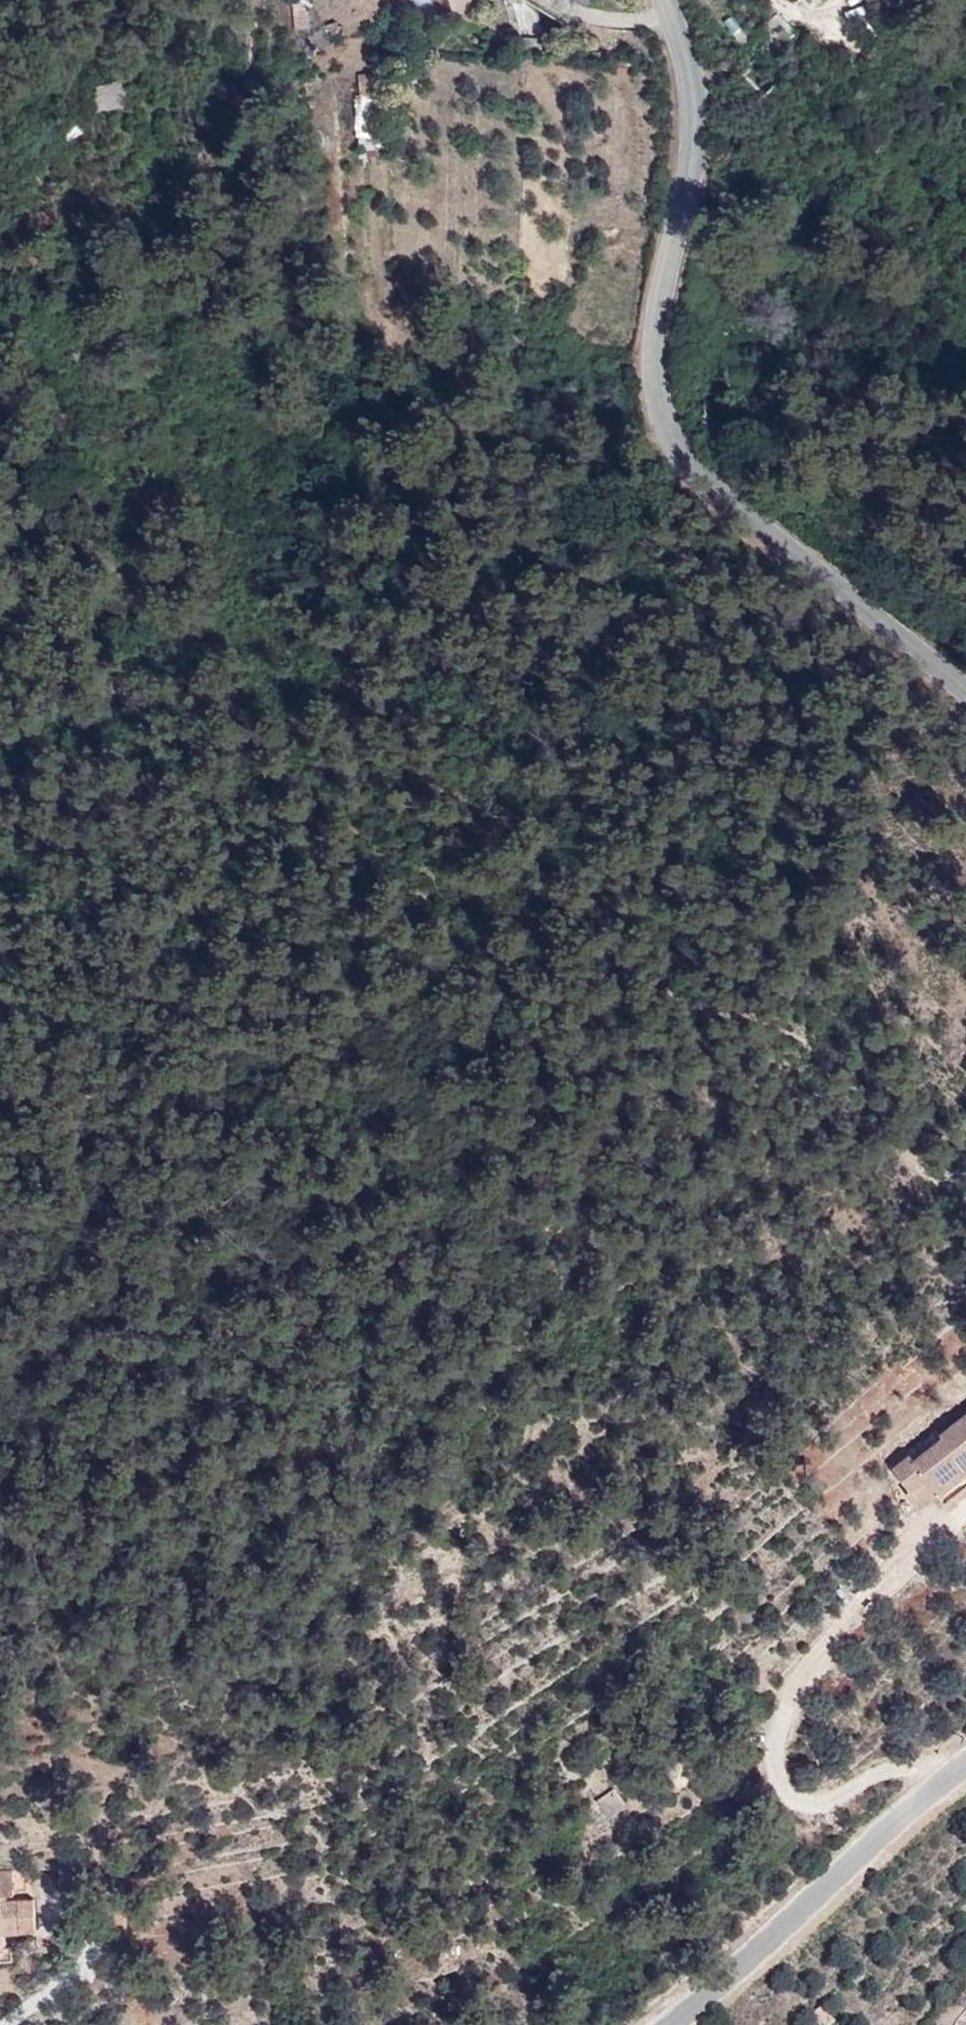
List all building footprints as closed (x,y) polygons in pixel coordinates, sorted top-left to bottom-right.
[(772,50),(796,30),(777,14),(757,31),(772,50)] [(939,1439),(942,1444),(913,1467),(910,1462),(893,1474),(911,1496),(907,1499),(920,1515),(938,1499),(949,1513),(965,1499),(965,1417),(939,1439)] [(19,1886),(17,1856),(0,1857),(0,1904),(6,1903),(7,1918),(41,1915),(38,1885),(19,1886)]
